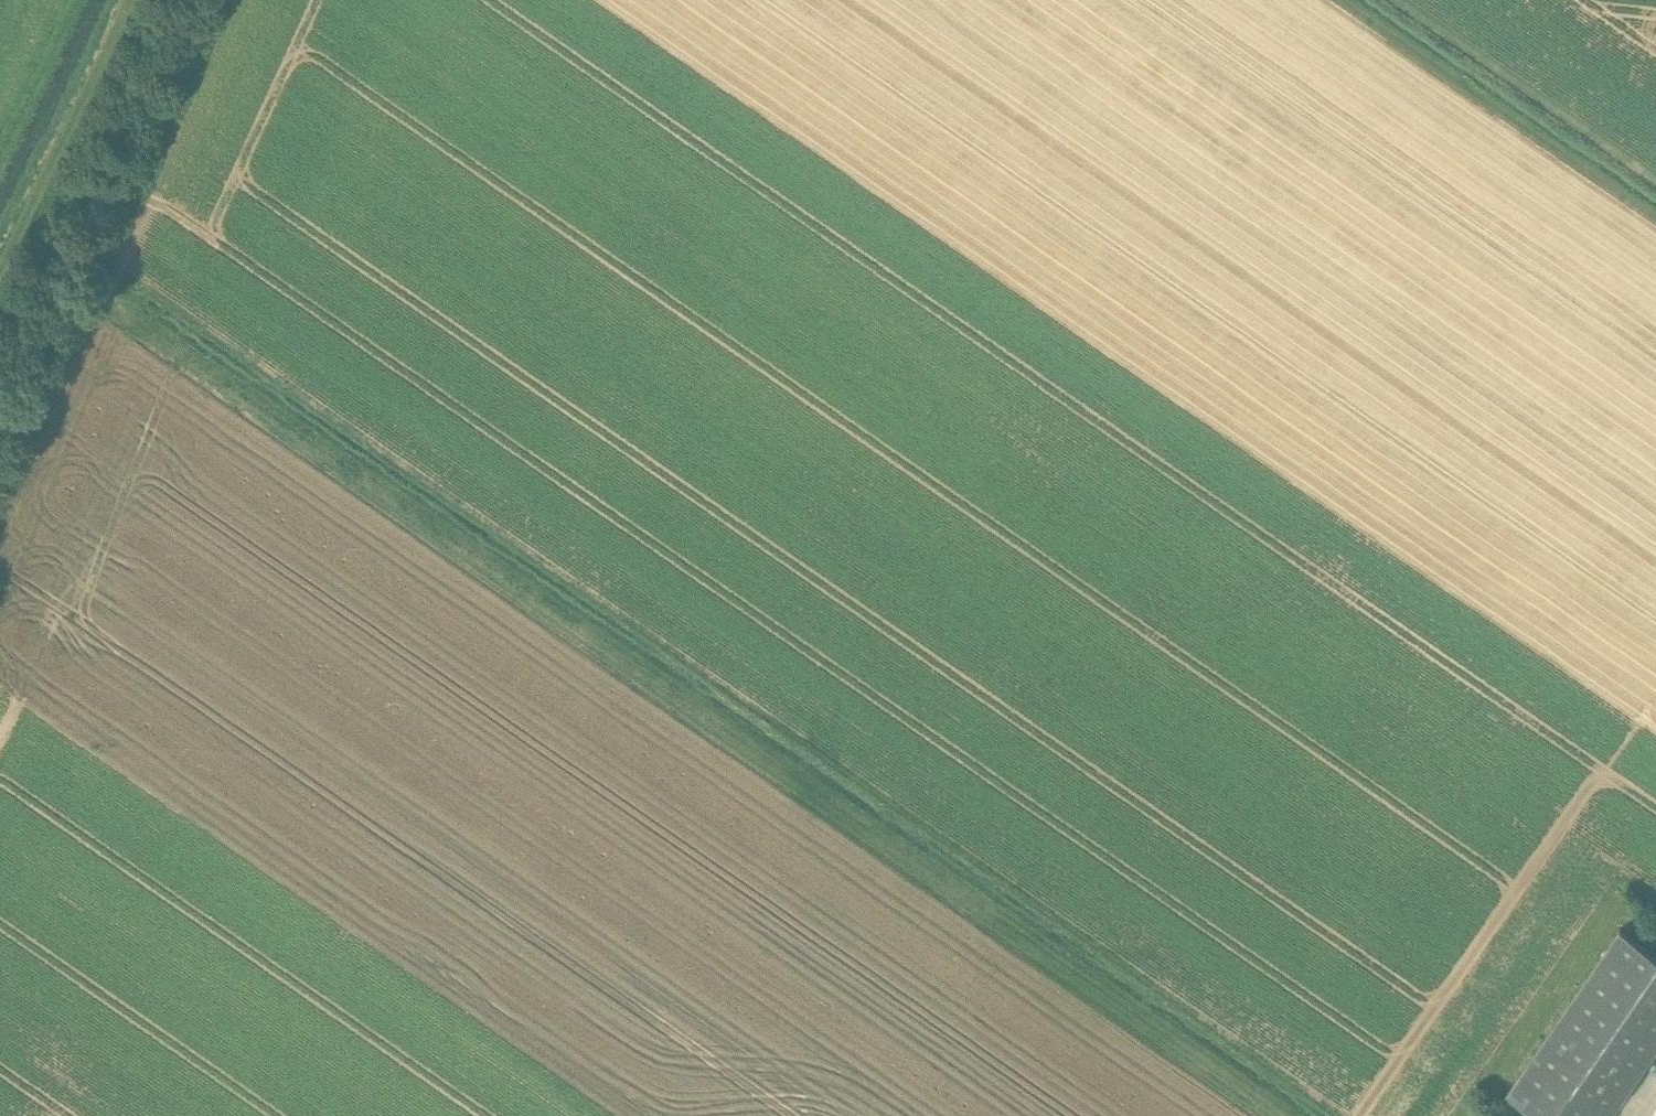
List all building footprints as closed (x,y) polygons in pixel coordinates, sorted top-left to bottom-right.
[(1620,929),(1507,1092),(1542,1115),(1611,1115),(1655,1050),(1655,954),(1620,929)]
